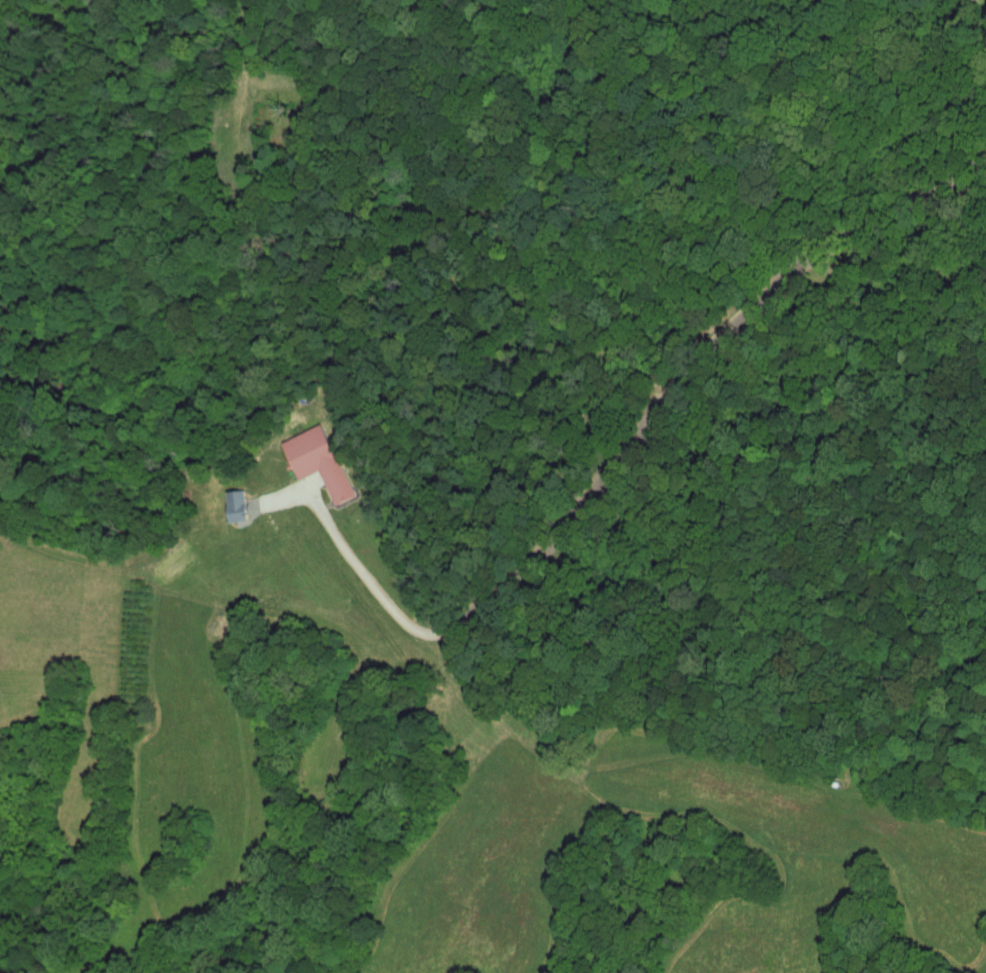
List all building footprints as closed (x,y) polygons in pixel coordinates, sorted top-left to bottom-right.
[(285,444),(300,482),(324,472),(338,508),(358,500),(328,426),(285,444)] [(231,524),(249,524),(248,493),(230,493),(231,524)]
